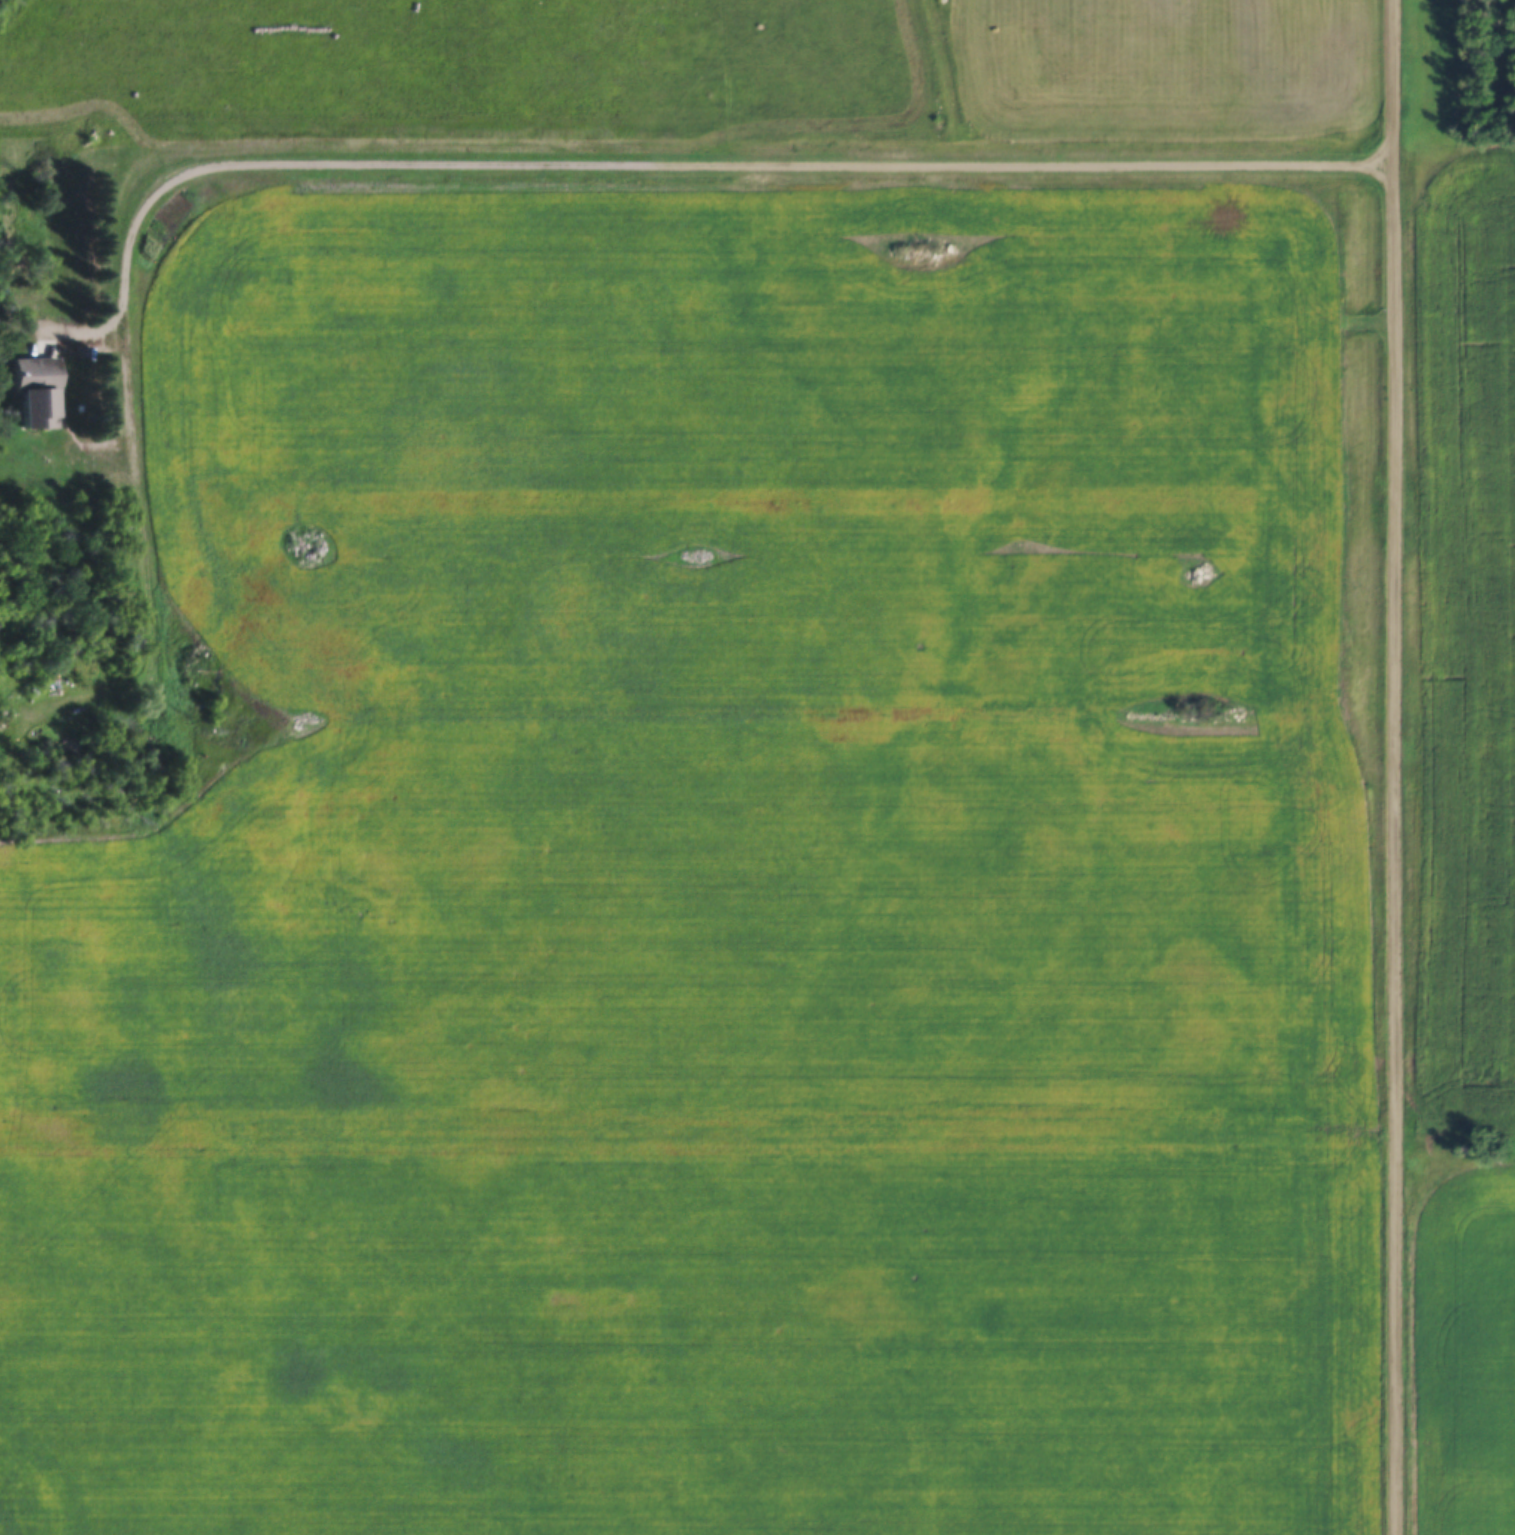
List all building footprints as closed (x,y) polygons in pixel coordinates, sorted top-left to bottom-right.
[(58,429),(58,358),(15,358),(15,389),(21,389),(21,429),(58,429)]
